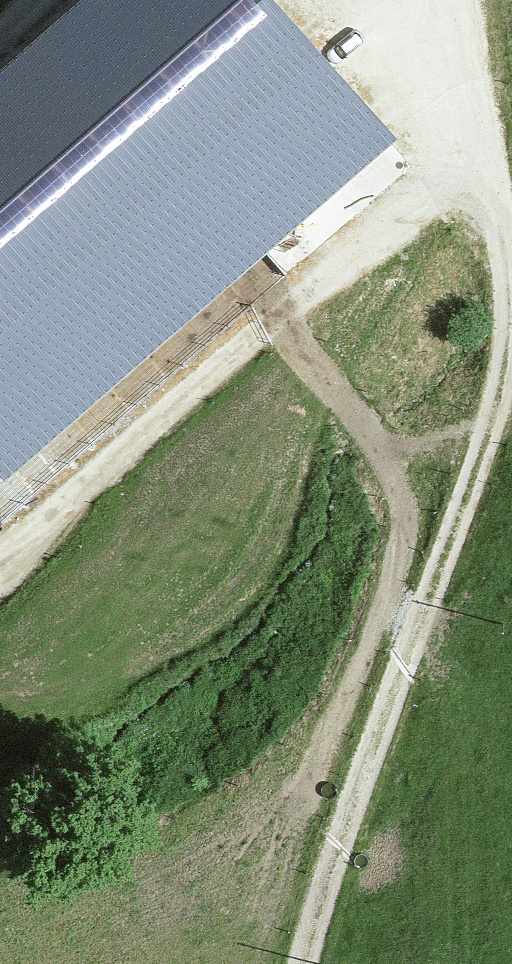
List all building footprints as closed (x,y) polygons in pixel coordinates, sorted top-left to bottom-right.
[(287,0),(65,0),(0,55),(0,457),(391,122),(287,0)]
